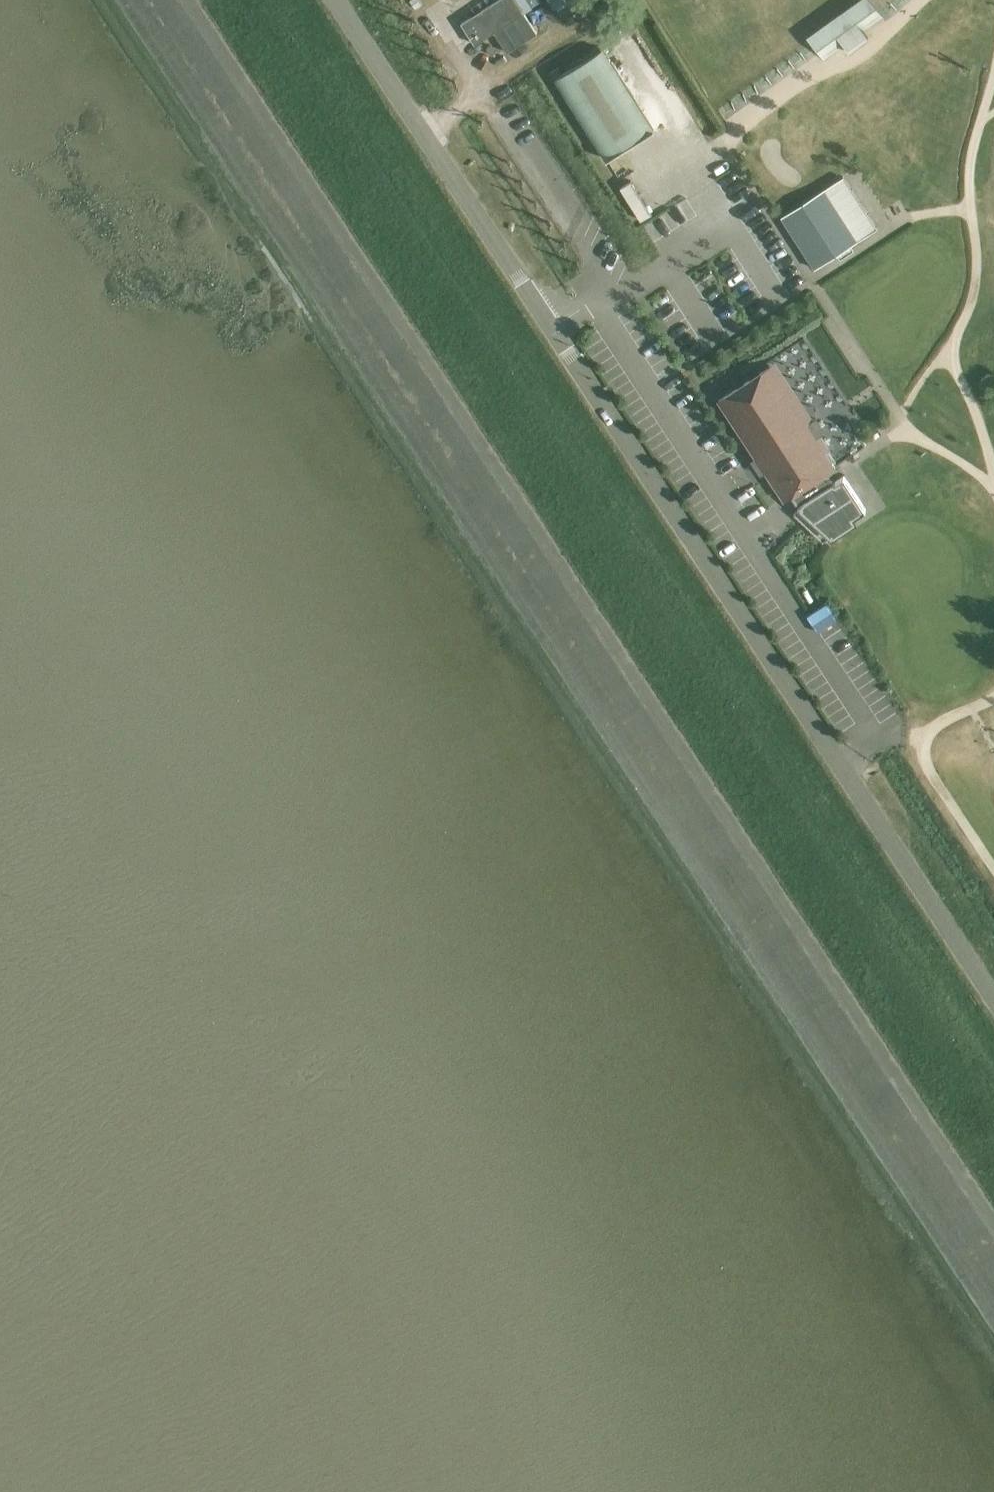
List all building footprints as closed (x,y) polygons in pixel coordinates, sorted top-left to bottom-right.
[(508,52),(538,32),(524,11),(533,5),(529,0),(496,0),(461,23),(475,44),(494,31),(508,52)] [(554,9),(567,0),(548,0),(554,9)] [(807,36),(817,50),(837,36),(850,53),(869,39),(856,22),(875,8),(870,0),(856,0),(807,36)] [(491,55),(495,52),(491,45),(486,48),(491,55)] [(555,78),(606,160),(653,129),(603,48),(555,78)] [(642,216),(652,210),(631,177),(621,183),(642,216)] [(844,177),(782,216),(815,268),(877,228),(844,177)] [(810,529),(820,538),(831,531),(829,529),(843,520),(844,523),(865,509),(843,475),(835,481),(828,471),(835,466),(770,367),(719,400),(784,499),(816,478),(823,489),(807,499),(793,514),(810,529)]
